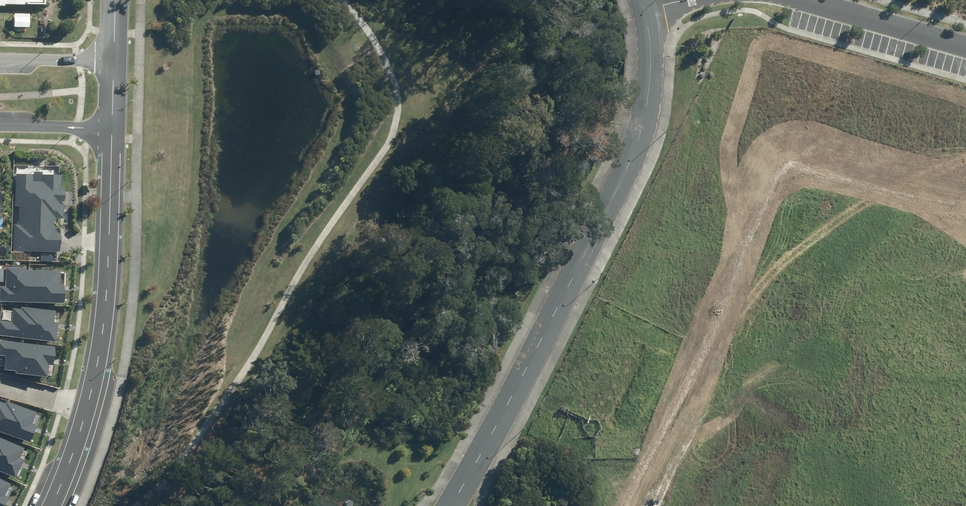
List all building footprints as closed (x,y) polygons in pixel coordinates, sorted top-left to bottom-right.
[(14,224),(13,251),(60,252),(61,228),(57,228),(57,218),(64,218),(65,204),(59,204),(59,200),(65,200),(66,189),(61,189),(62,175),(43,174),(43,172),(34,172),(34,174),(17,173),(16,205),(19,206),(19,224),(14,224)] [(0,286),(0,302),(64,303),(64,284),(61,284),(61,271),(26,271),(26,267),(7,267),(7,286),(0,286)] [(56,342),(58,322),(55,322),(56,310),(21,306),(21,309),(13,308),(12,322),(0,321),(0,335),(56,342)] [(5,369),(16,370),(16,374),(48,377),(49,365),(54,365),(56,345),(0,341),(0,355),(6,356),(5,369)] [(30,442),(36,424),(33,423),(37,412),(6,401),(6,403),(0,401),(0,432),(30,442)] [(16,478),(24,459),(21,458),(25,447),(0,437),(0,471),(16,478)] [(9,497),(6,495),(11,484),(0,478),(0,505),(4,505),(9,497)]
